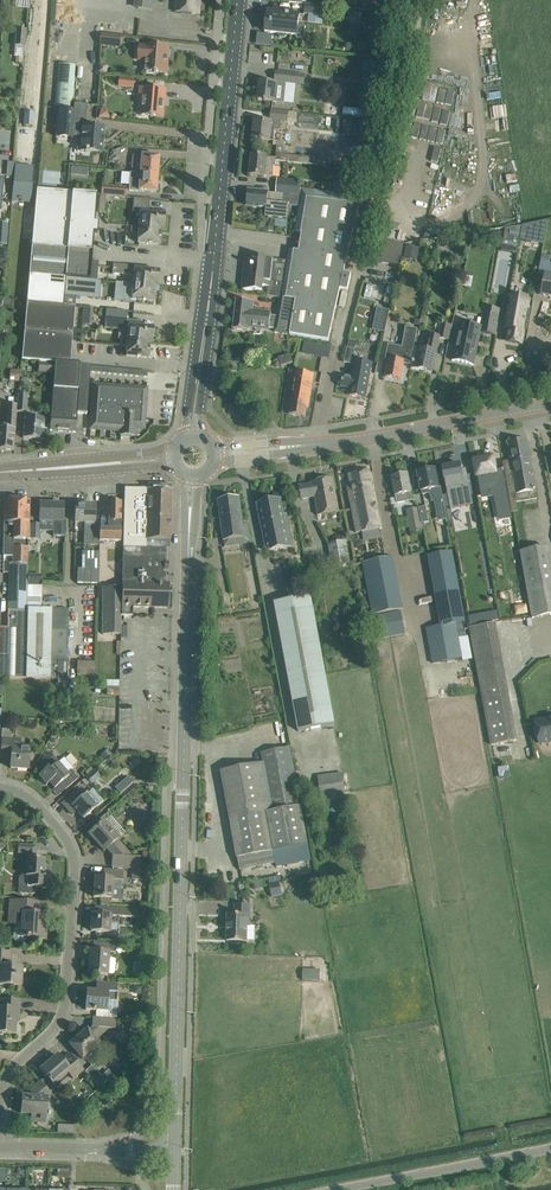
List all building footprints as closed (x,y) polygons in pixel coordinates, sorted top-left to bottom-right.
[(152,0),(135,0),(134,9),(151,10),(152,0)] [(176,12),(199,15),(201,0),(177,0),(176,12)] [(324,16),(325,5),(305,3),(304,13),(324,16)] [(277,33),(295,35),(295,37),(296,39),(303,40),(305,38),(306,27),(304,25),(298,24),(299,14),(279,12),(267,11),(265,32),(277,33)] [(16,46),(24,47),(26,29),(16,28),(14,46),(16,46)] [(101,33),(100,45),(120,47),(121,35),(101,33)] [(147,45),(147,46),(139,45),(138,61),(145,62),(145,71),(167,73),(169,47),(147,45)] [(16,46),(15,56),(17,56),(23,57),(24,47),(16,46)] [(363,60),(361,79),(384,81),(386,62),(363,60)] [(74,65),(59,64),(55,108),(70,109),(74,65)] [(264,101),(273,101),(273,103),(284,103),(286,83),(295,84),(296,74),(288,73),(276,72),(275,82),(276,82),(275,84),(259,82),(257,100),(264,101)] [(133,87),(134,80),(120,78),(119,86),(133,87)] [(441,86),(438,100),(454,104),(457,90),(441,86)] [(165,90),(154,89),(143,88),(143,89),(141,88),(139,103),(142,103),(141,115),(163,117),(165,90)] [(452,108),(435,105),(432,118),(449,122),(452,108)] [(72,137),(73,126),(74,110),(58,109),(55,138),(72,139),(72,137)] [(297,112),(288,112),(283,112),(272,110),(271,120),(271,123),(255,121),(253,139),(260,139),(273,140),(275,130),(281,130),(281,123),(297,123),(297,112)] [(360,119),(357,145),(368,146),(371,120),(360,119)] [(104,128),(85,127),(80,126),(78,150),(103,152),(104,128)] [(437,137),(444,139),(447,128),(439,126),(437,137)] [(272,148),(284,149),(286,142),(273,140),(272,148)] [(133,148),(131,172),(158,175),(159,156),(141,155),(142,149),(133,148)] [(276,158),(263,156),(252,155),(249,175),(272,177),(273,166),(275,167),(276,158)] [(31,202),(31,196),(32,185),(31,184),(31,179),(32,179),(33,166),(16,165),(15,170),(14,183),(12,200),(31,202)] [(272,175),(280,176),(281,167),(273,167),(272,175)] [(157,192),(158,175),(131,172),(130,172),(129,190),(138,191),(157,192)] [(277,179),(277,187),(300,189),(301,188),(298,188),(299,181),(290,180),(289,180),(277,179)] [(362,186),(357,184),(354,190),(358,193),(362,186)] [(126,197),(127,187),(102,185),(101,195),(126,197)] [(248,190),(246,207),(266,209),(265,218),(287,220),(288,208),(288,205),(298,206),(300,189),(277,187),(276,193),(248,190)] [(33,233),(31,246),(68,250),(92,252),(93,233),(97,233),(98,223),(94,223),(97,194),(36,189),(35,207),(33,233)] [(279,297),(279,298),(295,300),(293,315),(290,332),(290,335),(293,336),(295,336),(328,341),(331,329),(334,318),(336,305),(340,289),(347,291),(351,274),(344,272),(361,196),(350,195),(301,189),(297,220),(295,232),(302,233),(299,251),(289,250),(287,261),(279,297)] [(139,227),(161,229),(164,229),(165,214),(148,213),(150,199),(134,197),(132,212),(140,213),(139,227)] [(522,227),(519,240),(530,242),(534,224),(522,227)] [(160,245),(161,229),(139,227),(131,226),(131,232),(138,233),(138,243),(160,245)] [(505,229),(502,251),(517,254),(519,240),(522,227),(505,229)] [(450,249),(452,241),(441,238),(439,247),(450,249)] [(371,260),(399,266),(403,244),(376,239),(371,260)] [(98,273),(98,266),(99,261),(91,261),(92,252),(68,250),(31,246),(29,275),(89,279),(90,272),(98,273)] [(417,263),(420,250),(406,246),(403,259),(417,263)] [(539,274),(545,275),(545,277),(542,295),(550,296),(550,266),(548,266),(550,254),(543,253),(539,274)] [(242,289),(253,291),(262,292),(263,287),(268,288),(266,295),(279,297),(287,261),(273,259),(259,257),(259,260),(245,258),(244,265),(248,265),(247,271),(244,271),(243,273),(244,276),(246,277),(246,279),(243,279),(242,283),(243,283),(242,289)] [(134,275),(133,283),(133,284),(158,286),(159,271),(135,269),(136,266),(113,264),(112,273),(134,275)] [(29,275),(27,303),(63,306),(64,293),(100,296),(101,281),(97,280),(90,280),(89,279),(29,275)] [(158,286),(133,284),(133,283),(121,282),(121,288),(124,289),(123,301),(135,302),(136,300),(154,301),(156,286),(158,286)] [(511,295),(505,325),(510,326),(507,341),(522,343),(524,329),(528,330),(532,309),(527,308),(529,298),(511,295)] [(235,315),(233,329),(248,331),(248,328),(254,328),(256,331),(261,331),(262,329),(269,330),(269,328),(274,329),(274,333),(287,335),(287,331),(290,332),(293,315),(295,300),(279,298),(276,316),(271,315),(271,312),(253,310),(254,302),(236,300),(235,311),(235,315)] [(24,331),(72,335),(75,307),(63,306),(27,303),(24,331)] [(457,336),(452,361),(474,365),(481,332),(496,335),(501,309),(485,306),(481,326),(460,322),(457,336)] [(378,308),(375,320),(379,320),(376,331),(385,332),(389,311),(378,308)] [(128,340),(150,342),(152,342),(154,328),(140,326),(140,320),(105,317),(105,328),(128,330),(128,340)] [(414,356),(411,368),(432,372),(434,361),(439,339),(450,341),(453,327),(442,325),(439,337),(431,335),(431,337),(428,351),(415,349),(414,356)] [(410,365),(412,351),(413,351),(417,329),(405,327),(402,347),(388,344),(385,359),(389,360),(388,365),(386,376),(401,379),(404,364),(410,365)] [(55,362),(70,364),(72,335),(24,331),(22,360),(55,362)] [(354,363),(359,340),(350,338),(346,361),(354,363)] [(149,358),(150,342),(128,340),(121,339),(121,345),(127,346),(126,356),(149,358)] [(302,340),(300,350),(322,354),(324,344),(302,340)] [(365,398),(370,370),(371,364),(356,361),(353,377),(343,375),(341,386),(341,387),(342,385),(350,387),(349,395),(365,398)] [(70,364),(55,362),(55,364),(54,373),(51,415),(77,417),(77,414),(87,414),(90,366),(70,364)] [(39,363),(38,372),(54,373),(55,364),(39,363)] [(91,366),(90,374),(146,379),(147,371),(91,366)] [(296,372),(289,414),(305,417),(307,407),(308,408),(314,375),(296,372)] [(147,388),(120,386),(93,384),(90,429),(121,431),(120,435),(136,436),(136,428),(144,428),(147,388)] [(18,393),(17,404),(17,411),(27,412),(29,394),(18,393)] [(17,411),(17,404),(9,403),(7,427),(0,427),(0,449),(13,450),(14,438),(17,411)] [(77,417),(51,415),(50,430),(76,432),(77,417)] [(44,418),(32,417),(25,417),(24,426),(23,438),(42,439),(44,418)] [(505,474),(511,503),(537,499),(536,491),(527,440),(508,444),(511,461),(502,462),(505,474)] [(492,458),(475,462),(477,473),(477,475),(478,475),(480,488),(481,492),(494,490),(499,519),(512,516),(504,470),(495,472),(494,470),(492,458)] [(459,464),(443,468),(445,479),(448,493),(450,508),(473,504),(466,470),(460,471),(459,464)] [(435,469),(418,472),(421,491),(422,491),(423,494),(430,493),(432,501),(434,501),(436,510),(445,508),(443,499),(441,487),(438,487),(435,469)] [(381,527),(371,483),(369,471),(349,475),(351,485),(347,485),(349,494),(357,532),(381,527)] [(408,474),(392,478),(394,489),(395,496),(397,503),(406,502),(413,500),(411,492),(408,474)] [(339,512),(335,490),(333,478),(312,482),(312,484),(299,486),(302,499),(313,497),(317,516),(339,512)] [(170,548),(170,541),(171,485),(147,484),(147,489),(130,489),(130,497),(124,497),(123,547),(166,548),(170,548)] [(224,541),(250,536),(248,525),(243,526),(239,498),(218,501),(224,541)] [(280,499),(257,504),(259,516),(267,552),(281,549),(295,546),(289,515),(283,516),(280,499)] [(13,563),(10,563),(8,627),(0,627),(0,678),(26,678),(28,610),(28,608),(28,578),(27,578),(28,540),(29,501),(5,500),(4,523),(4,555),(13,556),(13,563)] [(99,529),(100,523),(99,545),(99,541),(121,541),(121,502),(108,502),(108,516),(107,529),(99,529)] [(53,536),(54,536),(65,536),(66,520),(62,520),(63,505),(40,504),(40,520),(53,520),(53,536)] [(90,545),(99,545),(100,523),(95,523),(95,505),(75,505),(75,522),(84,522),(84,553),(90,553),(90,545)] [(423,533),(421,520),(419,508),(406,510),(410,535),(423,533)] [(31,524),(31,538),(40,538),(41,524),(31,524)] [(333,566),(350,563),(346,541),(329,544),(333,566)] [(123,547),(122,583),(122,616),(133,616),(133,606),(168,607),(169,584),(165,584),(166,548),(123,547)] [(530,607),(532,618),(550,615),(550,585),(549,585),(545,565),(549,564),(546,547),(520,552),(530,607)] [(440,625),(427,627),(433,664),(463,659),(463,658),(459,638),(457,624),(466,622),(453,551),(428,555),(440,625)] [(405,609),(397,557),(364,562),(372,614),(405,609)] [(120,634),(121,587),(104,586),(103,634),(120,634)] [(311,596),(275,602),(298,732),(335,725),(311,596)] [(28,608),(28,610),(26,678),(27,678),(68,679),(69,621),(69,609),(28,608)] [(526,608),(516,609),(517,616),(527,614),(526,608)] [(378,639),(405,634),(401,611),(373,616),(378,639)] [(470,628),(471,636),(491,745),(514,741),(495,636),(498,635),(495,623),(470,628)] [(342,641),(364,636),(361,626),(340,631),(342,641)] [(459,638),(463,658),(470,657),(467,637),(459,638)] [(77,676),(95,676),(95,662),(77,662),(77,676)] [(536,722),(539,744),(550,742),(550,719),(536,722)] [(28,769),(29,757),(30,748),(20,747),(21,739),(12,739),(13,730),(3,729),(2,746),(1,758),(2,753),(11,754),(10,768),(28,769)] [(308,845),(300,806),(301,806),(290,747),(261,753),(263,763),(221,771),(240,870),(275,863),(273,851),(308,845)] [(106,750),(100,755),(104,759),(109,754),(106,750)] [(50,751),(41,759),(48,767),(57,759),(50,751)] [(47,785),(49,783),(54,789),(59,784),(65,790),(78,778),(71,770),(73,768),(64,757),(58,763),(49,771),(47,769),(39,776),(47,785)] [(91,784),(100,776),(93,768),(84,776),(91,784)] [(346,791),(343,772),(318,776),(320,795),(346,791)] [(128,777),(124,780),(129,786),(133,782),(128,777)] [(62,802),(69,811),(72,815),(76,811),(82,819),(98,806),(81,786),(62,802)] [(119,838),(111,830),(104,821),(89,834),(104,851),(106,849),(107,850),(109,848),(112,852),(110,853),(112,855),(112,867),(140,868),(140,857),(133,856),(117,839),(119,838)] [(36,887),(37,887),(49,888),(49,876),(43,876),(45,859),(35,859),(36,846),(18,845),(18,853),(27,854),(26,873),(24,873),(23,874),(21,875),(20,876),(19,877),(19,879),(18,893),(31,894),(32,894),(34,893),(35,893),(35,892),(36,891),(36,890),(36,887)] [(132,869),(131,879),(150,881),(151,870),(132,869)] [(125,890),(121,890),(122,871),(104,870),(104,871),(107,871),(106,879),(95,878),(93,897),(103,898),(103,903),(111,904),(111,900),(124,901),(125,890)] [(282,895),(285,894),(283,882),(281,883),(282,884),(280,884),(279,882),(269,884),(272,898),(282,896),(282,895)] [(39,903),(28,902),(11,901),(9,923),(14,924),(14,936),(14,938),(15,940),(16,941),(18,942),(21,942),(23,942),(24,941),(26,940),(26,938),(30,938),(45,939),(47,915),(35,914),(36,903),(39,903)] [(228,914),(227,941),(246,941),(247,926),(249,926),(249,905),(235,905),(235,914),(228,914)] [(139,910),(119,908),(108,908),(107,915),(92,914),(91,931),(110,932),(111,922),(119,923),(119,917),(138,918),(139,910)] [(122,943),(105,942),(93,941),(93,942),(96,942),(95,951),(89,950),(88,974),(107,975),(109,952),(115,953),(115,951),(121,952),(122,943)] [(0,952),(0,985),(20,986),(22,967),(6,966),(7,953),(10,953),(10,952),(0,952)] [(305,969),(305,980),(323,980),(323,969),(305,969)] [(96,1010),(96,1017),(115,1018),(116,1010),(117,1009),(118,1002),(116,1000),(118,983),(108,982),(97,982),(96,991),(87,990),(85,1009),(96,1010)] [(8,1000),(0,999),(0,1033),(14,1034),(16,1013),(19,1014),(19,1000),(8,1000)] [(115,1019),(115,1018),(96,1017),(96,1018),(93,1017),(92,1027),(93,1029),(89,1032),(87,1029),(70,1044),(83,1059),(100,1044),(96,1040),(110,1029),(115,1029),(116,1019),(115,1019)] [(84,1069),(78,1063),(70,1054),(62,1061),(57,1055),(40,1070),(53,1085),(68,1073),(73,1079),(84,1069)] [(100,1073),(93,1079),(100,1087),(107,1081),(102,1075),(100,1073)] [(51,1093),(48,1090),(41,1081),(31,1089),(31,1092),(32,1092),(32,1097),(22,1096),(20,1114),(31,1115),(31,1121),(45,1123),(47,1098),(46,1097),(51,1093)] [(64,1125),(64,1134),(72,1134),(73,1126),(64,1125)]
